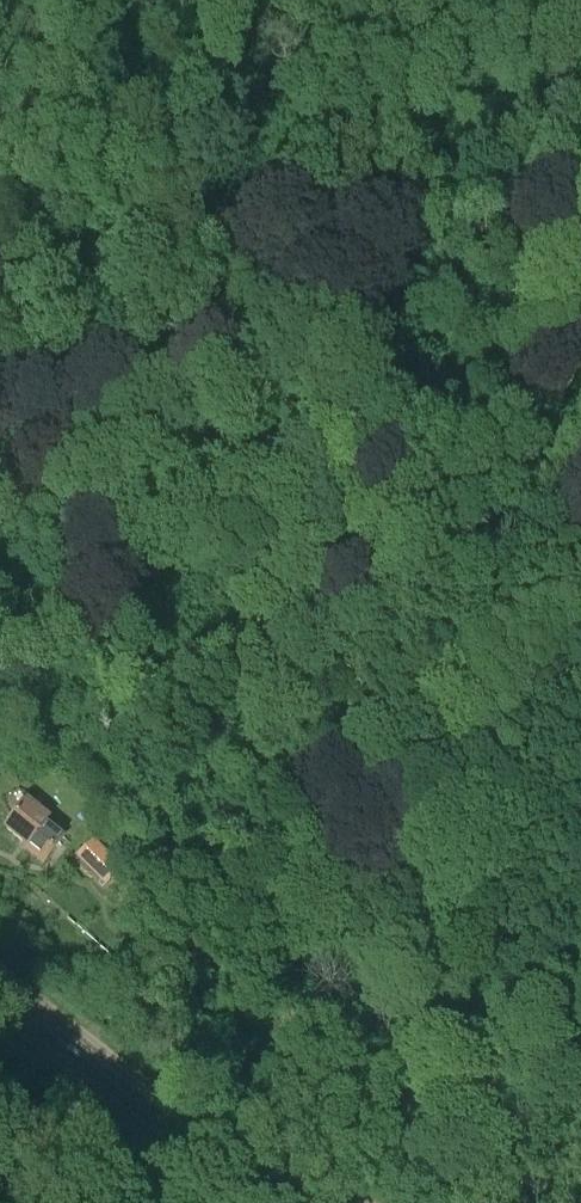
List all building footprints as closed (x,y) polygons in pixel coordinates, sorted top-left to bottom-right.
[(63,838),(45,823),(48,820),(27,803),(6,829),(26,845),(24,848),(43,863),(63,838)] [(123,867),(94,838),(90,843),(76,857),(104,885),(114,875),(123,867)]
